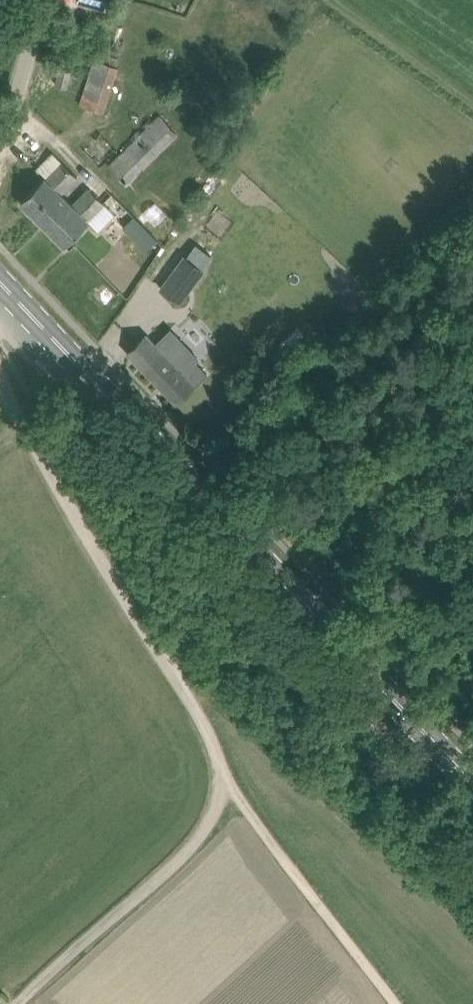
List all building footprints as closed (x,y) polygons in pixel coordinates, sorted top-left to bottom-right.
[(119,66),(95,59),(81,104),(104,112),(119,66)] [(61,66),(57,84),(67,86),(71,69),(61,66)] [(178,133),(160,114),(109,165),(127,183),(178,133)] [(62,195),(78,178),(52,152),(37,168),(45,177),(21,201),(43,223),(65,198),(62,195)] [(65,244),(72,237),(89,220),(98,229),(114,214),(109,208),(90,189),(73,206),(65,198),(43,223),(65,244)] [(147,249),(157,239),(134,216),(123,226),(147,249)] [(184,254),(170,273),(159,287),(181,303),(189,291),(205,270),(184,254)] [(311,289),(323,302),(331,294),(319,281),(311,289)] [(128,351),(176,401),(207,372),(194,359),(193,360),(171,337),(160,347),(147,334),(128,351)]
